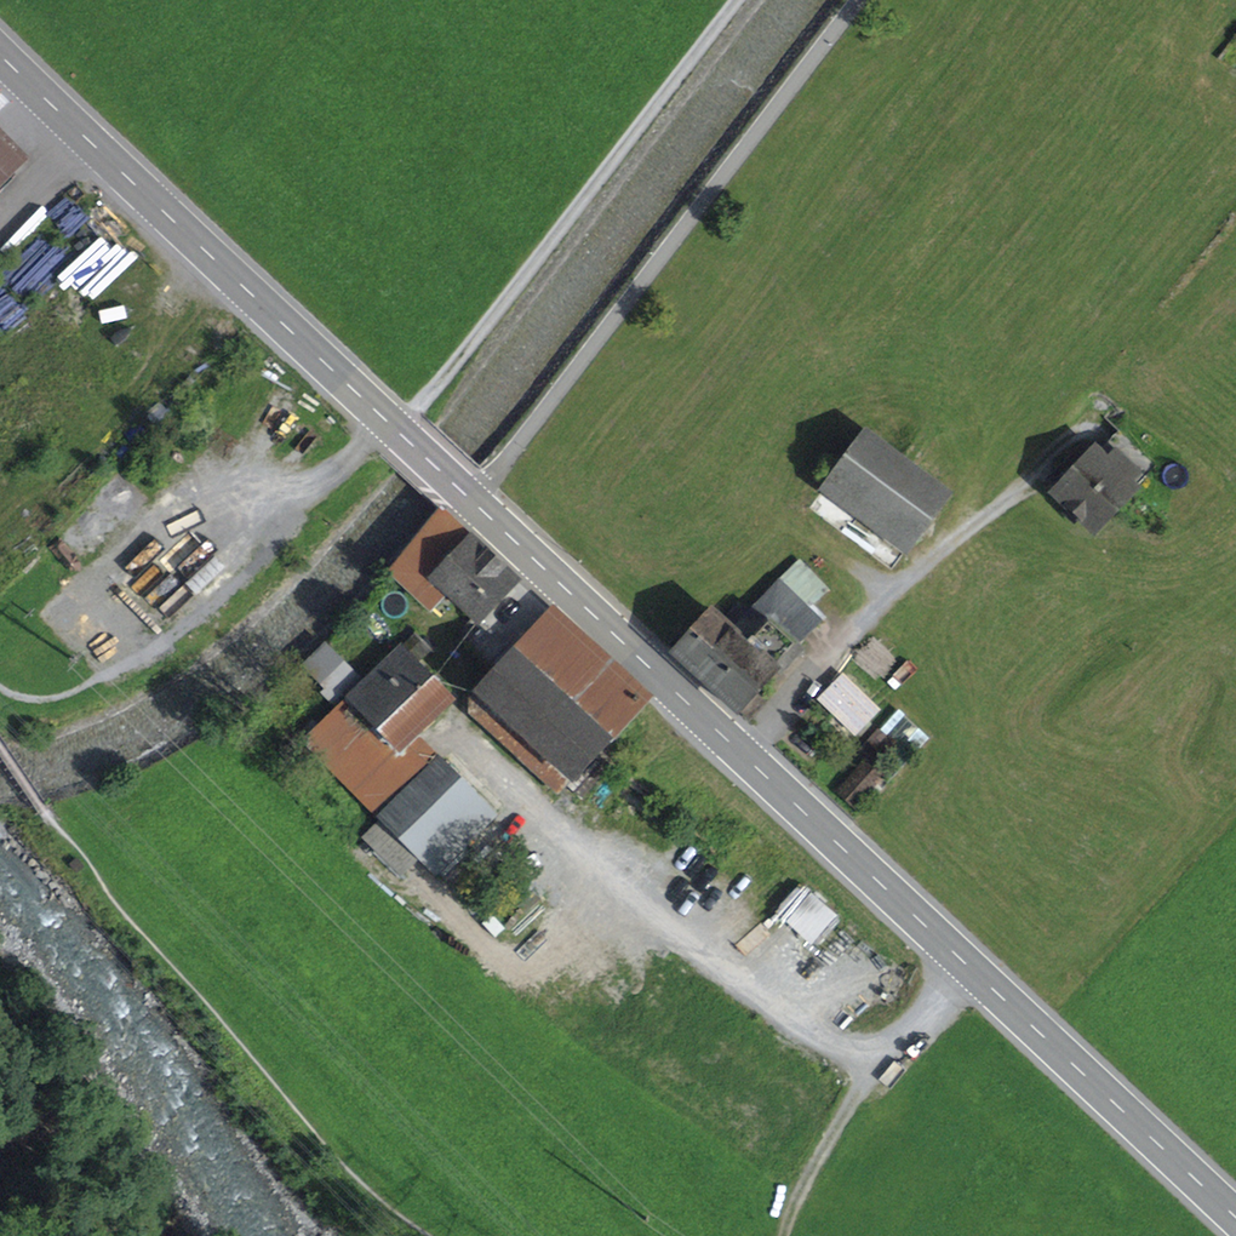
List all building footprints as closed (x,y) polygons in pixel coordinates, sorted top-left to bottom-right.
[(21,157),(0,137),(0,177),(21,157)] [(1096,530),(1157,465),(1121,432),(1099,456),(1085,443),(1066,463),(1075,472),(1059,489),(1055,493),(1071,507),(1080,516),(1096,530)] [(286,457),(299,470),(321,445),(308,433),(286,457)] [(830,484),(910,543),(947,493),(867,434),(830,484)] [(1050,481),(1059,489),(1075,472),(1066,463),(1050,481)] [(57,540),(81,561),(143,493),(119,472),(57,540)] [(1075,521),(1080,516),(1071,507),(1066,513),(1075,521)] [(435,520),(464,547),(468,543),(513,583),(517,578),(443,510),(435,520)] [(468,543),(464,547),(435,520),(389,570),(441,618),(457,600),(479,620),(513,583),(468,543)] [(779,581),(751,612),(750,611),(694,672),(738,712),(740,709),(749,717),(763,702),(754,694),(775,671),(797,647),(822,620),(779,581)] [(549,615),(513,583),(479,620),(458,643),(494,675),(549,615)] [(670,644),(677,650),(674,653),(694,672),(750,611),(740,602),(723,621),(712,612),(688,638),(681,632),(670,644)] [(470,713),(558,795),(566,786),(603,747),(646,700),(551,613),(549,615),(494,675),(478,692),(476,690),(470,697),(470,713)] [(439,764),(412,736),(450,697),(416,662),(429,649),(416,635),(297,752),(307,762),(318,751),(384,818),(439,764)] [(775,671),(780,676),(803,651),(797,647),(775,671)] [(333,702),(358,678),(329,649),(304,673),(333,702)] [(844,723),(865,701),(841,677),(819,699),(844,723)] [(844,723),(855,733),(876,712),(865,701),(844,723)] [(566,786),(580,799),(617,760),(603,747),(566,786)] [(422,855),(436,870),(491,816),(439,764),(384,818),(364,837),(402,875),(422,855)] [(864,767),(842,791),(856,803),(878,779),(864,767)] [(81,861),(72,853),(65,860),(74,868),(81,861)] [(808,890),(780,918),(814,952),(842,925),(808,890)]
